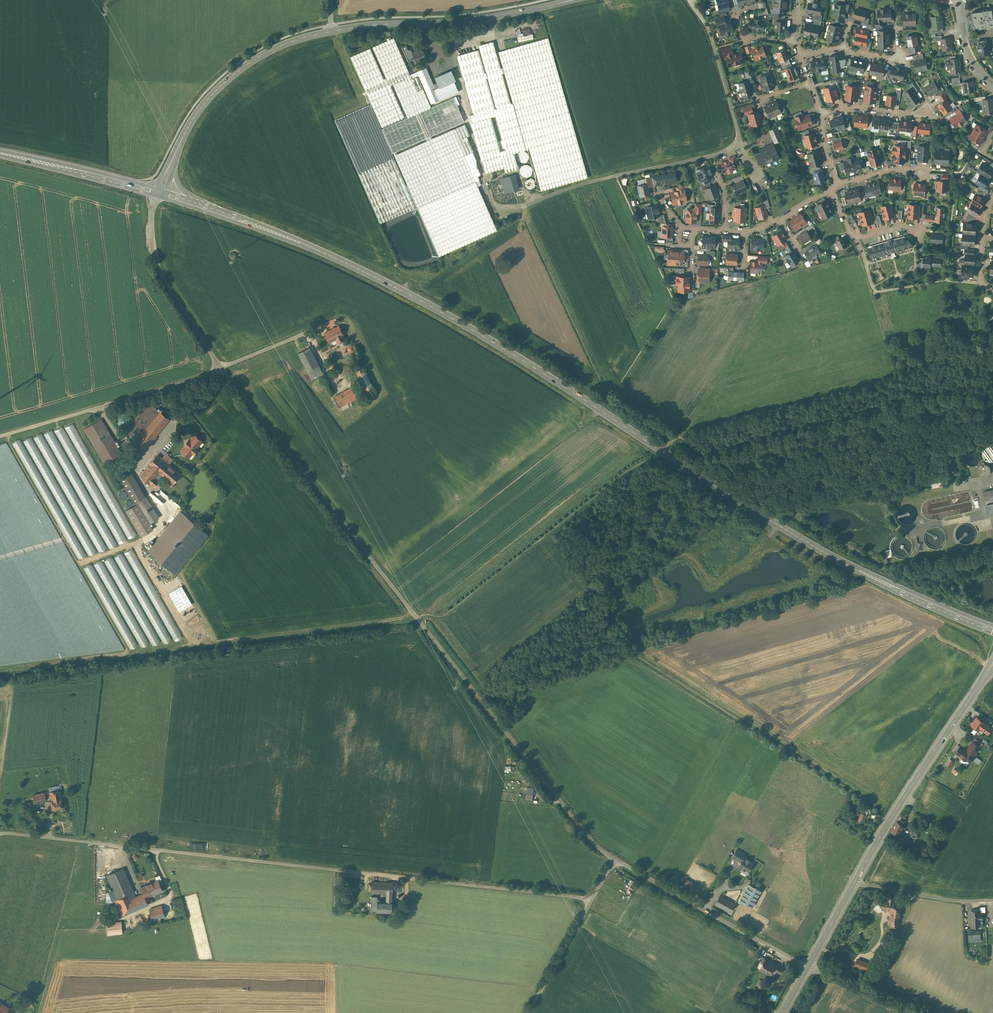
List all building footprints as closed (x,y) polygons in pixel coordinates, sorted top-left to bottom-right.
[(759,8),(762,7),(763,13),(768,12),(765,0),(758,2),(759,8)] [(772,0),(773,2),(773,9),(772,9),(780,10),(785,11),(786,0),(772,0)] [(728,2),(718,5),(720,11),(730,9),(728,2)] [(818,3),(813,2),(813,4),(809,3),(807,12),(815,13),(820,14),(822,6),(818,5),(818,3)] [(843,4),(839,3),(839,4),(835,4),(834,4),(833,4),(833,5),(833,6),(833,7),(833,8),(834,9),(836,9),(834,17),(844,19),(845,10),(846,6),(843,5),(843,4)] [(891,10),(886,10),(885,9),(885,8),(882,8),(881,9),(881,10),(878,10),(878,19),(878,21),(883,21),(891,20),(891,10)] [(982,10),(972,11),(974,24),(975,24),(976,27),(986,25),(986,27),(987,27),(992,26),(992,16),(992,8),(982,10)] [(867,11),(860,9),(859,11),(856,10),(854,17),(862,19),(864,20),(865,17),(867,11)] [(941,15),(931,17),(932,17),(934,28),(942,27),(942,20),(941,15)] [(719,17),(715,18),(717,26),(719,25),(718,24),(725,22),(723,16),(719,17)] [(869,18),(865,17),(864,20),(862,19),(861,24),(868,26),(868,24),(869,18)] [(763,20),(750,19),(748,28),(762,30),(763,20)] [(725,22),(718,24),(719,25),(721,34),(725,33),(725,35),(730,34),(729,32),(733,31),(730,20),(725,22)] [(785,21),(775,20),(774,30),(779,31),(779,32),(785,33),(785,26),(784,26),(785,21)] [(813,24),(812,24),(807,23),(807,25),(805,25),(804,34),(807,35),(813,37),(814,36),(817,37),(819,26),(813,24)] [(828,32),(840,34),(841,27),(830,24),(828,32)] [(863,29),(857,27),(855,35),(856,35),(866,37),(867,34),(868,30),(865,29),(863,29)] [(523,32),(517,33),(518,41),(534,39),(533,33),(523,34),(523,32)] [(840,34),(828,32),(827,38),(830,39),(838,41),(840,34)] [(916,34),(907,36),(909,47),(910,46),(919,45),(919,44),(918,39),(918,38),(918,36),(917,35),(916,34)] [(866,37),(856,35),(855,43),(860,44),(862,44),(866,45),(867,41),(867,37),(866,37)] [(942,38),(941,38),(941,40),(942,44),(942,43),(943,50),(942,50),(952,49),(952,48),(951,42),(950,37),(942,38)] [(548,38),(498,52),(513,103),(526,149),(529,148),(541,190),(587,177),(548,38)] [(394,39),(351,58),(365,90),(367,93),(381,127),(404,117),(390,85),(393,84),(407,117),(382,128),(393,152),(425,138),(426,141),(432,138),(431,135),(466,120),(459,95),(431,107),(417,75),(405,81),(404,77),(410,74),(394,39)] [(496,52),(493,41),(480,45),(481,49),(458,55),(475,114),(511,104),(496,52)] [(979,43),(978,44),(979,54),(983,54),(984,52),(989,51),(989,48),(989,47),(989,42),(988,42),(979,43)] [(756,48),(752,49),(752,51),(754,57),(757,56),(759,57),(765,55),(762,46),(756,48)] [(411,50),(408,48),(407,47),(406,49),(403,50),(408,60),(414,57),(412,53),(413,53),(411,50)] [(730,47),(722,49),(724,57),(726,56),(732,54),(730,47)] [(784,48),(776,52),(780,62),(788,58),(787,55),(786,55),(786,54),(786,53),(785,52),(786,52),(784,48)] [(422,49),(416,52),(415,51),(413,53),(412,53),(414,57),(416,61),(426,57),(425,55),(426,55),(426,54),(426,53),(426,52),(425,51),(424,51),(423,51),(422,49)] [(732,54),(726,56),(729,65),(743,61),(740,52),(732,54)] [(843,66),(843,63),(842,59),(841,55),(835,56),(830,56),(831,65),(832,71),(844,69),(843,66)] [(850,69),(856,71),(859,60),(852,58),(852,59),(850,66),(850,69)] [(915,60),(914,61),(916,71),(922,70),(923,70),(927,69),(925,58),(924,59),(915,60)] [(950,59),(947,60),(948,66),(951,66),(952,72),(961,71),(960,67),(959,66),(958,58),(956,59),(950,59)] [(811,66),(812,66),(813,71),(817,70),(817,71),(817,70),(818,71),(819,71),(820,71),(821,70),(825,69),(825,66),(824,59),(820,60),(811,61),(810,62),(810,63),(810,64),(811,65),(811,66)] [(866,61),(859,60),(856,71),(863,72),(866,61)] [(885,65),(872,62),(870,73),(882,76),(883,76),(884,71),(885,65)] [(799,79),(793,65),(791,66),(785,69),(788,76),(788,82),(799,79)] [(435,89),(426,67),(410,74),(404,77),(405,81),(417,75),(419,75),(431,103),(440,99),(435,89)] [(905,69),(892,67),(892,70),(890,77),(892,76),(894,76),(896,80),(898,79),(902,79),(902,80),(903,76),(905,69)] [(451,71),(436,77),(440,87),(435,89),(440,99),(458,91),(453,80),(454,80),(451,71)] [(762,84),(772,80),(770,73),(760,76),(762,84)] [(748,80),(738,83),(740,90),(750,87),(748,80)] [(772,80),(762,84),(760,84),(762,90),(763,89),(764,90),(774,87),(772,80)] [(973,80),(963,82),(964,92),(974,91),(973,80)] [(934,81),(925,87),(931,95),(936,91),(939,89),(934,81)] [(832,86),(824,88),(826,94),(837,91),(835,85),(832,86)] [(858,86),(847,85),(847,92),(857,93),(858,86)] [(875,85),(872,85),(871,86),(866,85),(866,88),(865,88),(865,90),(865,91),(865,92),(876,93),(877,88),(877,87),(876,87),(875,85)] [(750,87),(740,90),(742,96),(752,94),(750,87)] [(912,87),(904,93),(908,99),(916,93),(914,90),(912,87)] [(837,91),(826,94),(828,100),(832,99),(839,97),(838,95),(837,91)] [(857,93),(847,92),(846,99),(856,100),(857,93)] [(876,93),(865,92),(865,95),(864,96),(864,97),(865,98),(864,100),(875,102),(876,93)] [(944,92),(939,96),(942,101),(945,99),(947,97),(944,92)] [(916,93),(908,99),(912,104),(912,105),(916,102),(920,99),(916,93)] [(896,96),(888,95),(887,104),(895,105),(896,98),(896,96)] [(983,99),(983,100),(984,113),(989,113),(990,113),(990,112),(992,112),(992,98),(986,99),(983,99)] [(945,99),(942,101),(943,101),(938,105),(940,108),(940,109),(941,110),(942,111),(944,114),(952,108),(945,99)] [(770,103),(774,115),(781,112),(778,105),(776,101),(770,103)] [(514,169),(513,168),(518,167),(514,153),(526,149),(513,103),(511,104),(475,114),(469,116),(471,122),(485,172),(504,167),(505,171),(507,170),(508,171),(514,169)] [(774,115),(770,103),(764,106),(766,111),(769,117),(774,115)] [(370,104),(335,120),(380,223),(415,207),(370,104)] [(750,105),(743,107),(745,115),(748,114),(753,112),(750,105)] [(753,112),(748,114),(751,125),(762,122),(758,111),(753,112)] [(956,114),(950,118),(956,127),(959,124),(960,125),(963,123),(963,122),(966,120),(961,111),(956,114)] [(807,126),(804,116),(804,114),(802,115),(796,117),(799,129),(807,126)] [(804,116),(807,126),(813,124),(811,120),(810,114),(804,116)] [(868,116),(856,115),(855,122),(858,122),(858,126),(863,126),(866,126),(867,126),(867,120),(868,116)] [(843,116),(830,120),(834,132),(846,128),(843,116)] [(889,120),(876,118),(875,127),(879,127),(879,129),(884,130),(884,128),(888,129),(888,128),(889,121),(889,120)] [(908,121),(905,121),(900,121),(900,122),(899,130),(901,130),(900,132),(905,132),(906,130),(910,131),(912,122),(908,122),(908,121)] [(930,124),(920,122),(919,126),(919,132),(924,132),(926,131),(926,132),(929,133),(930,124)] [(478,185),(464,155),(473,151),(467,136),(470,135),(465,124),(432,138),(426,141),(397,154),(396,151),(393,153),(439,256),(497,230),(493,222),(477,186),(478,185)] [(977,125),(976,125),(975,127),(975,128),(971,134),(971,135),(969,137),(970,138),(974,140),(980,143),(987,130),(977,125)] [(781,140),(776,127),(769,130),(774,143),(781,140)] [(809,129),(800,132),(802,139),(805,138),(804,135),(810,134),(809,129)] [(810,134),(804,135),(805,138),(808,147),(817,144),(814,132),(810,134)] [(834,143),(833,143),(835,151),(836,151),(837,152),(842,150),(842,149),(844,148),(842,140),(834,143)] [(980,143),(974,140),(971,145),(977,148),(980,143)] [(772,144),(765,147),(766,149),(755,154),(759,164),(769,159),(770,162),(779,158),(772,144)] [(906,146),(896,145),(896,146),(893,149),(894,150),(894,153),(906,154),(906,146)] [(878,147),(867,150),(868,154),(868,155),(868,157),(869,158),(870,159),(881,155),(878,147)] [(943,150),(938,150),(939,149),(936,149),(935,163),(942,163),(943,150)] [(819,150),(808,154),(811,165),(811,166),(817,164),(823,163),(819,150)] [(528,160),(529,157),(528,155),(527,153),(524,151),(522,151),(520,151),(517,153),(516,155),(516,157),(516,160),(518,162),(520,163),(522,164),(525,163),(527,162),(528,160)] [(906,154),(894,153),(894,155),(892,157),(895,159),(895,161),(905,162),(906,154)] [(851,157),(855,171),(862,168),(859,157),(858,155),(855,156),(851,157)] [(881,155),(870,159),(869,160),(870,164),(871,164),(871,165),(882,162),(881,155)] [(734,156),(728,158),(729,160),(732,159),(735,166),(738,164),(734,156)] [(855,171),(851,157),(847,158),(847,160),(844,161),(844,162),(846,166),(846,169),(848,173),(855,171)] [(729,160),(720,163),(723,172),(727,171),(728,172),(732,171),(732,169),(735,168),(735,166),(732,159),(729,160)] [(981,164),(977,171),(981,173),(984,175),(985,172),(990,174),(992,168),(989,166),(989,165),(987,163),(986,164),(985,166),(981,164)] [(532,173),(532,171),(532,168),(530,166),(528,165),(526,164),(523,165),(521,166),(520,168),(519,171),(520,173),(521,175),(523,177),(526,177),(528,177),(530,175),(532,173)] [(707,165),(698,169),(703,180),(711,177),(712,177),(707,165)] [(815,172),(813,172),(817,183),(826,180),(823,169),(821,170),(815,172)] [(674,172),(651,178),(653,185),(660,184),(659,183),(662,181),(666,180),(667,183),(676,181),(674,172)] [(981,173),(977,180),(981,183),(979,184),(984,187),(989,178),(984,175),(981,173)] [(515,174),(500,178),(504,193),(519,189),(515,174)] [(536,186),(536,184),(536,181),(534,179),(532,178),(530,177),(527,178),(525,179),(524,182),(523,184),(524,186),(525,189),(527,190),(530,190),(532,190),(534,188),(536,186)] [(651,178),(651,177),(644,179),(645,184),(647,183),(648,186),(653,185),(651,178)] [(901,179),(891,178),(890,189),(900,189),(900,188),(901,180),(901,179)] [(947,179),(943,178),(942,181),(938,180),(938,190),(947,191),(947,179)] [(743,180),(732,184),(735,194),(747,189),(743,180)] [(872,183),(875,194),(882,192),(879,181),(875,182),(875,183),(874,184),(874,183),(873,183),(872,183)] [(645,184),(637,186),(640,196),(641,197),(644,196),(644,195),(650,194),(648,186),(647,183),(645,184)] [(875,194),(872,183),(871,183),(870,184),(870,185),(869,185),(869,184),(865,185),(868,196),(875,194)] [(919,184),(915,184),(914,193),(918,193),(919,194),(924,194),(925,189),(925,184),(922,184),(922,183),(919,183),(919,184)] [(711,187),(705,189),(709,198),(718,195),(715,185),(711,187)] [(852,190),(855,201),(861,200),(860,193),(858,188),(852,190)] [(986,192),(978,188),(975,193),(975,194),(976,193),(983,197),(986,192)] [(678,191),(677,190),(677,191),(671,192),(674,204),(686,201),(684,189),(678,191)] [(855,201),(852,190),(846,191),(849,203),(855,201)] [(983,197),(976,193),(975,194),(971,202),(972,202),(980,207),(985,199),(983,197)] [(817,205),(820,211),(830,206),(827,200),(821,203),(818,204),(817,205)] [(980,207),(972,202),(972,203),(971,203),(969,206),(969,207),(967,211),(969,211),(975,215),(976,216),(977,214),(978,211),(979,212),(981,207),(980,207)] [(702,204),(696,203),(696,206),(693,209),(696,213),(696,212),(701,212),(702,204)] [(891,203),(881,206),(884,218),(888,217),(890,218),(891,216),(895,215),(893,211),(894,211),(894,208),(893,208),(891,203)] [(656,204),(647,206),(650,217),(657,216),(659,215),(658,212),(659,211),(658,208),(657,208),(656,204)] [(919,205),(909,204),(908,217),(912,217),(913,218),(914,217),(918,217),(919,213),(920,213),(920,210),(919,210),(919,205)] [(765,205),(755,208),(758,219),(768,216),(765,205)] [(693,209),(690,206),(685,211),(686,212),(686,221),(696,221),(696,213),(693,209)] [(830,206),(820,211),(823,218),(824,217),(827,216),(833,213),(830,206)] [(945,207),(936,206),(936,207),(938,207),(936,214),(935,221),(944,222),(945,207)] [(869,209),(859,212),(863,224),(866,223),(868,224),(869,222),(873,221),(872,217),(873,217),(872,214),(871,214),(869,209)] [(710,212),(710,216),(709,216),(709,219),(709,222),(718,222),(718,213),(718,212),(710,212)] [(801,213),(795,217),(796,218),(790,222),(795,229),(803,224),(806,221),(801,213)] [(664,214),(659,215),(657,216),(658,223),(664,223),(666,223),(664,214)] [(976,223),(964,222),(964,226),(963,225),(962,226),(961,227),(962,228),(962,229),(963,229),(963,233),(976,234),(976,230),(975,230),(976,223)] [(664,226),(662,226),(662,236),(666,236),(671,237),(672,226),(664,226)] [(780,230),(772,236),(777,244),(780,243),(784,240),(786,239),(784,236),(784,235),(782,233),(780,230)] [(807,230),(798,235),(801,239),(809,234),(807,230)] [(934,232),(931,232),(931,234),(932,234),(932,235),(931,235),(930,241),(943,242),(943,233),(934,232)] [(976,234),(963,233),(963,236),(962,236),(961,236),(961,237),(960,238),(961,239),(962,240),(962,243),(974,245),(975,237),(976,234)] [(811,238),(809,234),(801,239),(804,244),(811,238)] [(715,236),(702,236),(702,244),(702,247),(706,247),(714,247),(714,241),(715,236)] [(896,251),(902,249),(913,246),(908,239),(906,240),(905,236),(901,237),(901,238),(899,239),(897,239),(897,238),(893,239),(893,240),(895,246),(896,251)] [(840,239),(836,240),(836,241),(840,249),(844,247),(845,248),(846,247),(847,245),(848,245),(844,237),(840,239)] [(730,238),(728,238),(728,240),(727,247),(738,248),(739,242),(738,242),(738,239),(736,238),(733,238),(730,238)] [(762,238),(751,238),(751,248),(754,248),(759,249),(759,248),(762,248),(763,243),(763,238),(762,238)] [(882,244),(878,245),(878,243),(870,246),(871,247),(868,248),(871,258),(889,253),(885,241),(881,242),(882,244)] [(817,244),(813,246),(812,246),(810,247),(816,256),(820,254),(819,253),(822,251),(817,244)] [(788,245),(780,250),(784,256),(785,255),(784,255),(791,251),(788,245)] [(809,249),(805,251),(809,259),(812,258),(816,256),(810,247),(808,248),(809,249)] [(683,250),(675,250),(674,264),(681,264),(681,259),(682,259),(683,258),(683,256),(683,250)] [(791,251),(784,255),(785,255),(786,258),(787,260),(786,260),(787,261),(787,260),(789,262),(791,265),(799,260),(793,250),(791,251)] [(737,254),(726,253),(726,259),(727,259),(726,263),(736,264),(737,254)] [(974,254),(965,253),(964,263),(974,264),(975,254),(974,254)] [(705,254),(698,254),(697,263),(707,264),(708,256),(708,254),(705,254)] [(939,255),(937,255),(934,255),(934,257),(934,258),(933,265),(941,266),(941,263),(942,260),(941,260),(941,256),(939,256),(939,255)] [(928,256),(926,256),(923,256),(923,262),(922,266),(930,266),(931,258),(931,256),(928,256)] [(758,261),(756,261),(752,261),(750,261),(750,271),(761,272),(761,262),(758,261)] [(733,271),(727,270),(727,272),(727,279),(735,279),(736,271),(733,271)] [(743,271),(736,271),(735,279),(743,280),(743,271)] [(699,273),(698,273),(698,274),(698,275),(698,276),(697,278),(697,281),(701,281),(701,282),(702,282),(704,282),(705,282),(705,281),(708,282),(708,273),(699,273)] [(25,303),(25,295),(16,295),(16,303),(25,303)] [(15,305),(13,297),(5,298),(6,307),(8,307),(8,308),(11,307),(11,305),(15,305)] [(340,330),(338,326),(334,328),(332,327),(331,329),(325,332),(329,341),(332,340),(332,339),(337,336),(340,341),(344,339),(343,335),(342,333),(342,332),(342,330),(340,330)] [(347,348),(352,352),(355,348),(350,343),(347,348)] [(322,372),(309,347),(298,353),(311,378),(322,372)] [(376,394),(361,364),(354,367),(369,397),(376,394)] [(351,387),(335,396),(341,406),(361,395),(356,386),(351,388),(351,387)] [(148,402),(124,431),(135,440),(159,411),(148,402)] [(28,407),(19,407),(19,418),(28,417),(28,407)] [(135,440),(145,448),(169,419),(159,411),(135,440)] [(130,423),(130,420),(130,418),(128,415),(126,414),(123,413),(120,414),(118,416),(116,418),(116,421),(116,423),(118,426),(120,427),(123,428),(126,427),(128,426),(130,423)] [(100,419),(84,429),(104,462),(120,453),(100,419)] [(92,459),(74,421),(66,425),(83,460),(89,457),(90,460),(92,459)] [(62,425),(55,429),(73,463),(78,460),(76,457),(78,455),(62,425)] [(194,434),(181,451),(188,457),(192,452),(194,453),(197,448),(196,447),(202,440),(199,438),(200,438),(197,436),(194,434)] [(131,449),(120,463),(128,469),(139,455),(131,449)] [(181,474),(157,454),(140,475),(150,484),(154,487),(159,480),(163,476),(172,484),(181,474)] [(988,474),(989,473),(990,471),(990,470),(990,468),(989,466),(987,465),(985,464),(983,464),(982,465),(980,466),(979,468),(979,470),(979,471),(980,473),(981,474),(983,475),(984,475),(986,475),(988,474)] [(144,496),(130,472),(119,479),(134,503),(136,502),(137,503),(149,523),(158,517),(145,496),(144,496)] [(982,492),(984,501),(992,499),(992,489),(982,492)] [(110,504),(127,538),(134,534),(117,499),(112,502),(113,503),(110,504)] [(149,523),(137,503),(125,510),(140,536),(153,529),(149,523)] [(102,512),(118,543),(126,539),(109,508),(102,512)] [(209,535),(180,510),(148,549),(177,573),(209,535)] [(125,551),(140,581),(148,577),(132,547),(125,551)] [(158,610),(173,641),(182,637),(166,606),(158,610)] [(984,722),(976,717),(971,725),(979,730),(978,731),(982,733),(984,731),(988,733),(992,727),(984,722)] [(967,751),(973,755),(979,746),(973,742),(967,751)] [(974,755),(973,755),(967,751),(960,746),(956,752),(962,757),(962,758),(965,760),(966,759),(970,761),(974,755)] [(59,786),(48,788),(51,800),(61,798),(59,786)] [(527,787),(525,798),(532,799),(534,789),(533,788),(527,787)] [(44,792),(32,795),(34,803),(46,801),(44,792)] [(51,800),(50,800),(52,809),(63,807),(61,798),(51,800)] [(866,810),(872,813),(871,815),(875,817),(877,812),(867,807),(866,810)] [(866,815),(859,811),(855,818),(862,822),(866,815)] [(904,825),(896,821),(890,832),(897,836),(902,839),(907,841),(906,842),(910,844),(916,838),(917,836),(916,832),(913,830),(909,831),(908,834),(903,831),(903,832),(901,831),(904,825)] [(934,837),(928,834),(922,843),(930,848),(929,850),(933,852),(939,840),(934,837)] [(736,850),(732,857),(738,860),(741,855),(742,853),(736,850)] [(750,860),(744,857),(744,856),(741,855),(738,860),(741,861),(738,866),(748,871),(750,867),(751,867),(752,865),(752,864),(753,862),(750,861),(750,860)] [(123,868),(107,875),(117,899),(130,893),(132,898),(136,896),(123,868)] [(158,880),(141,887),(140,887),(143,893),(147,902),(151,900),(149,896),(163,890),(158,880)] [(683,884),(685,886),(687,882),(690,883),(688,887),(694,890),(697,884),(688,880),(688,881),(685,880),(683,884)] [(393,882),(372,881),(371,892),(393,893),(393,882)] [(760,890),(749,884),(749,885),(746,890),(746,889),(746,890),(743,895),(740,900),(751,906),(760,890)] [(393,888),(387,888),(386,902),(377,901),(377,910),(392,911),(393,888)] [(136,896),(132,898),(130,893),(117,899),(113,901),(120,916),(124,914),(124,915),(148,904),(147,902),(143,893),(136,896)] [(735,904),(720,895),(715,903),(730,912),(735,904)] [(894,897),(888,896),(888,898),(884,898),(882,908),(892,910),(890,923),(898,925),(901,905),(894,899),(894,897)] [(161,905),(149,909),(153,920),(165,916),(161,905)] [(979,909),(971,910),(971,919),(974,919),(974,926),(983,925),(982,912),(979,912),(979,909)] [(122,920),(106,922),(108,935),(123,933),(122,920)] [(980,930),(968,931),(968,938),(972,938),(972,941),(981,940),(980,930)] [(769,961),(764,958),(762,962),(763,962),(760,968),(770,974),(773,968),(780,972),(783,967),(777,963),(777,965),(772,962),(772,961),(770,960),(769,961)] [(868,963),(858,959),(856,965),(861,966),(866,968),(868,963)] [(34,1000),(24,995),(21,1001),(30,1006),(34,1000)] [(12,1008),(1,1002),(0,1002),(0,1012),(10,1012),(12,1008)]
